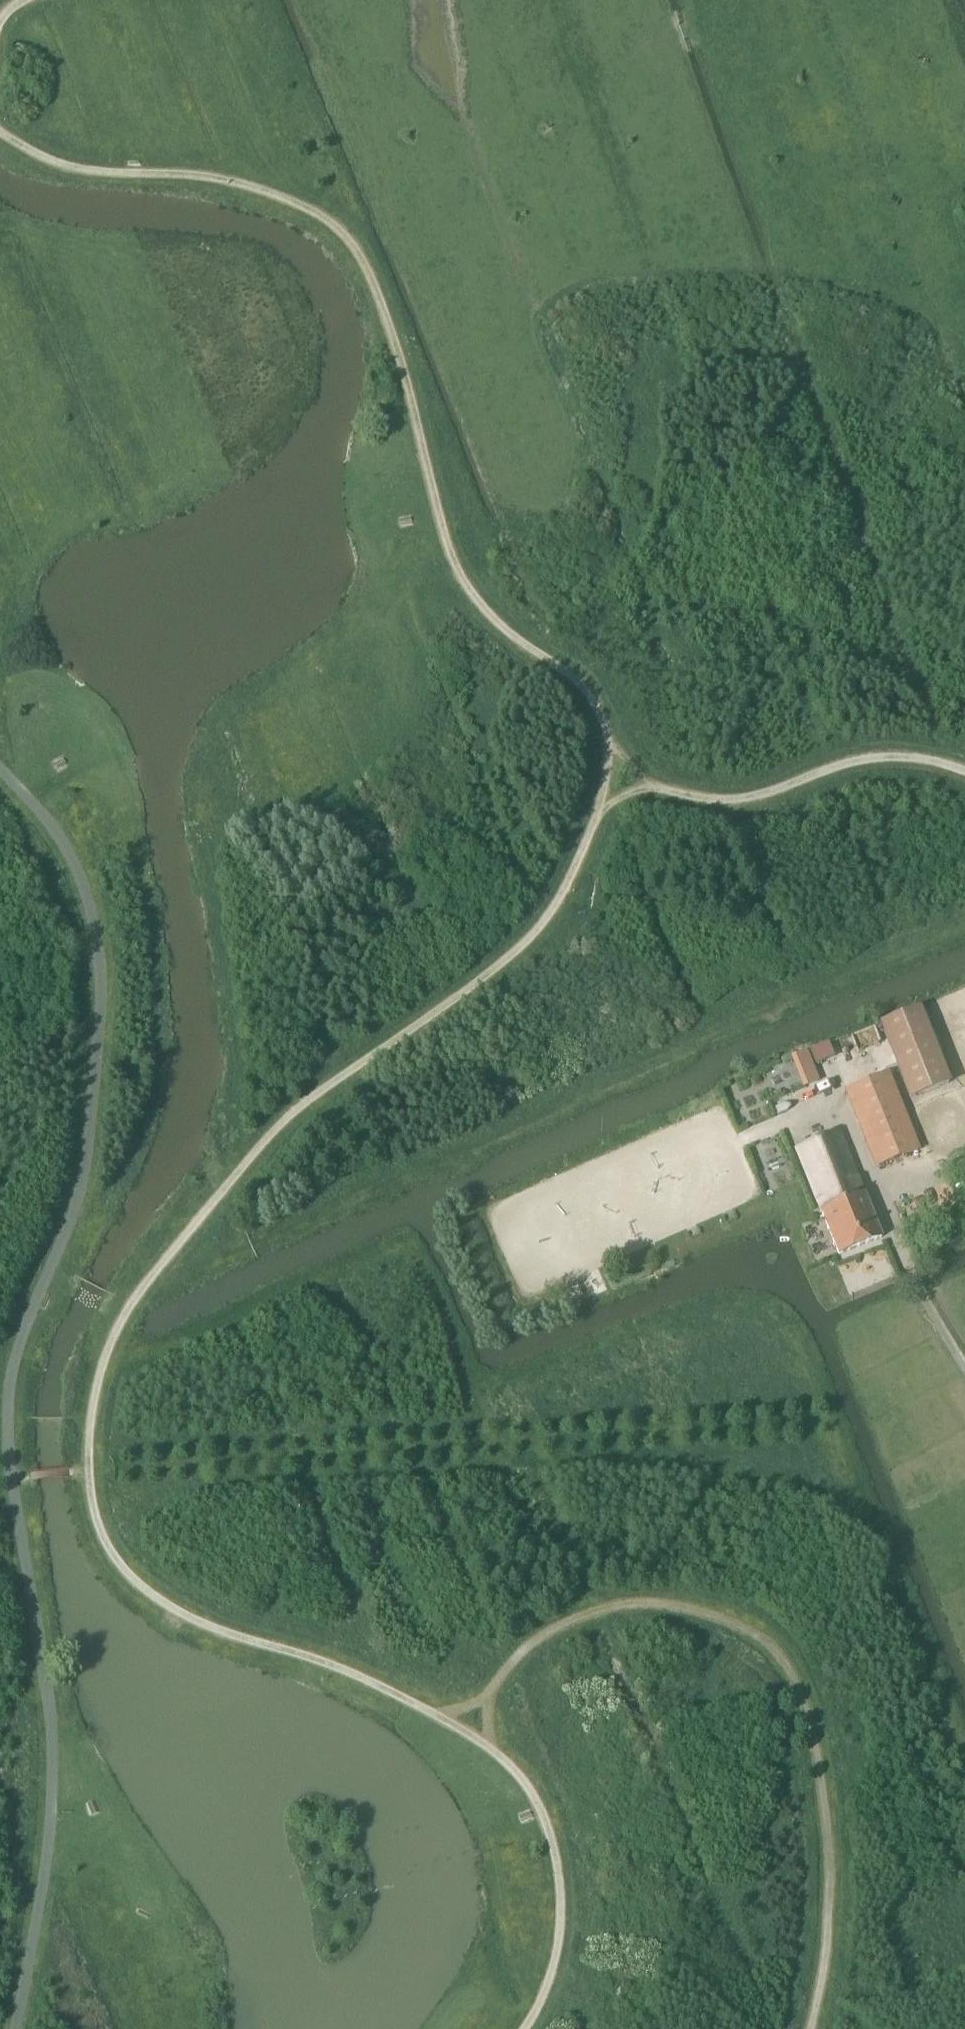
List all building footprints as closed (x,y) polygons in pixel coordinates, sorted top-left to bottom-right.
[(881,1025),(910,1099),(948,1084),(918,1010),(881,1025)] [(789,1056),(802,1087),(819,1080),(806,1049),(789,1056)] [(917,1151),(887,1074),(846,1090),(877,1167),(917,1151)] [(795,1150),(838,1256),(881,1239),(838,1132),(795,1150)]
